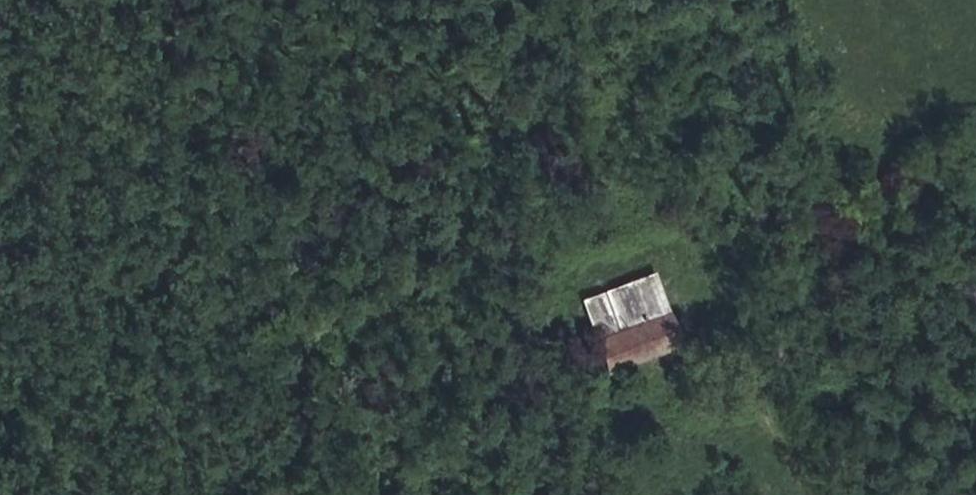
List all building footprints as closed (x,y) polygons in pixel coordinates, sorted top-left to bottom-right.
[(591,359),(661,330),(646,293),(675,278),(657,247),(563,287),(591,359)]
